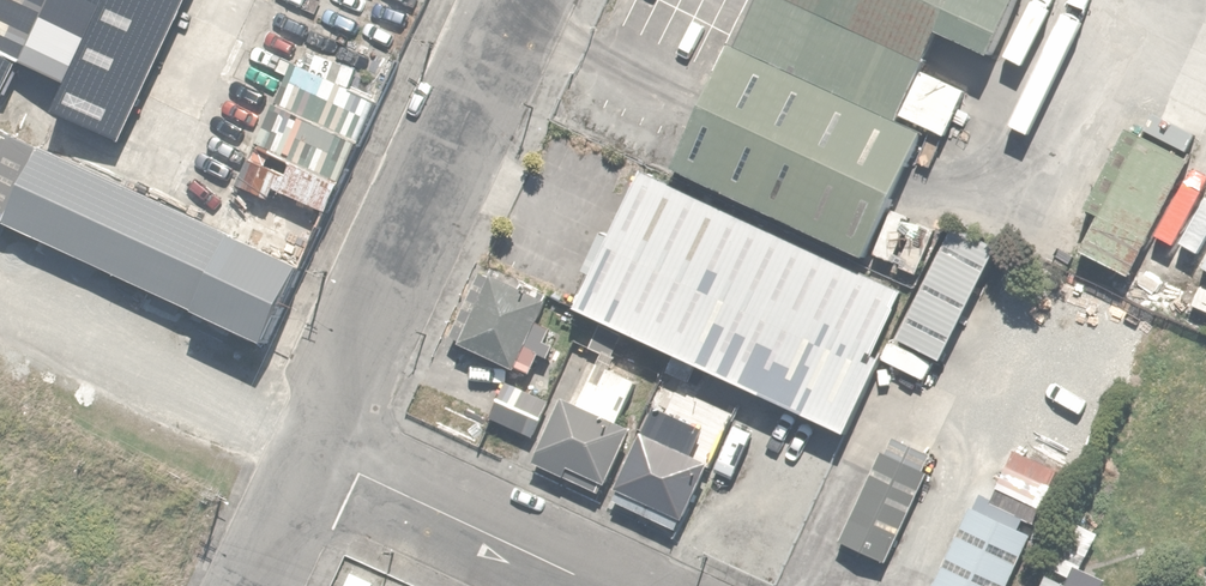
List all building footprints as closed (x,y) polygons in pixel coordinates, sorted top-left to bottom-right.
[(735,38),(899,110),(935,29),(993,54),(1017,0),(752,0),(735,38)] [(735,38),(678,166),(869,250),(925,122),(899,110),(735,38)] [(0,123),(0,213),(31,147),(35,139),(0,123)] [(1192,162),(1125,126),(1084,201),(1104,211),(1084,248),(1131,274),(1192,162)] [(0,213),(0,215),(264,338),(296,271),(31,147),(0,213)] [(639,161),(572,302),(841,429),(908,288),(639,161)] [(923,378),(936,354),(940,356),(1000,241),(957,219),(897,334),(892,331),(879,356),(923,378)] [(566,283),(498,251),(456,341),(524,372),(566,283)] [(509,375),(492,411),(533,430),(550,393),(509,375)] [(453,390),(443,408),(476,425),(485,407),(453,390)] [(604,478),(629,422),(573,397),(547,452),(604,478)] [(706,456),(646,427),(617,486),(677,515),(706,456)] [(924,462),(879,442),(838,534),(884,554),(924,462)] [(970,484),(921,585),(1020,585),(1051,522),(970,484)] [(351,563),(340,585),(375,585),(380,576),(351,563)] [(1053,574),(1047,585),(1080,585),(1053,574)] [(1152,585),(1184,585),(1158,574),(1152,585)]
